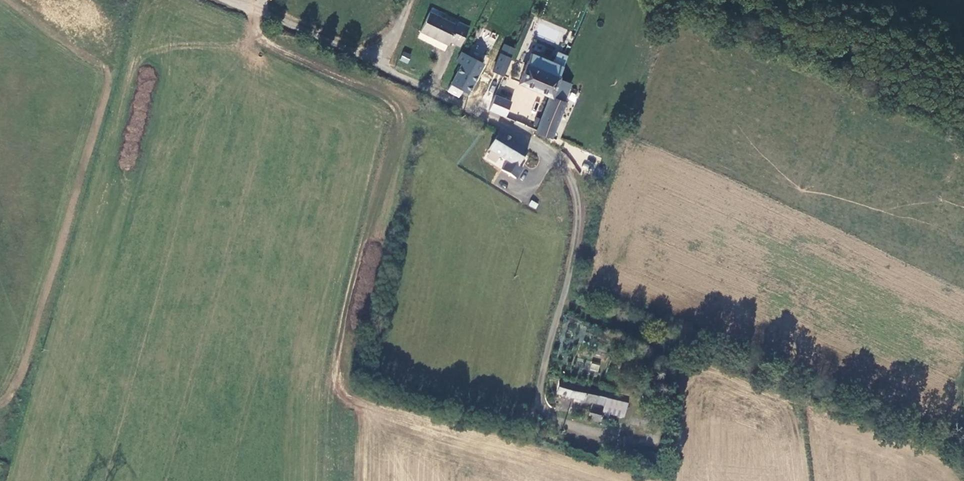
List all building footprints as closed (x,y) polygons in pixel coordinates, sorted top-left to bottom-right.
[(457,25),(429,11),(421,28),(450,42),(451,39),(461,45),(468,29),(469,26),(459,22),(457,25)] [(467,42),(462,50),(483,62),(487,53),(467,42)] [(462,62),(447,89),(458,95),(461,89),(468,92),(483,62),(462,50),(461,49),(456,59),(462,62)] [(512,59),(520,63),(522,56),(513,53),(512,59)] [(536,131),(552,138),(567,102),(564,100),(570,83),(559,77),(563,66),(560,64),(532,53),(519,81),(550,95),(536,131)] [(489,113),(507,117),(512,100),(494,95),(489,113)] [(567,102),(552,138),(565,144),(580,107),(567,102)] [(516,141),(499,132),(489,149),(506,159),(507,158),(509,159),(504,169),(517,177),(523,166),(520,164),(519,165),(517,163),(520,158),(522,159),(527,150),(515,143),(516,141)] [(598,372),(600,365),(591,363),(589,370),(598,372)] [(561,381),(558,393),(598,401),(600,395),(597,393),(597,389),(561,381)] [(600,395),(598,401),(605,402),(605,409),(614,412),(614,417),(621,419),(623,408),(618,406),(621,394),(597,389),(597,393),(600,395)] [(579,407),(578,415),(602,422),(604,413),(579,407)]
